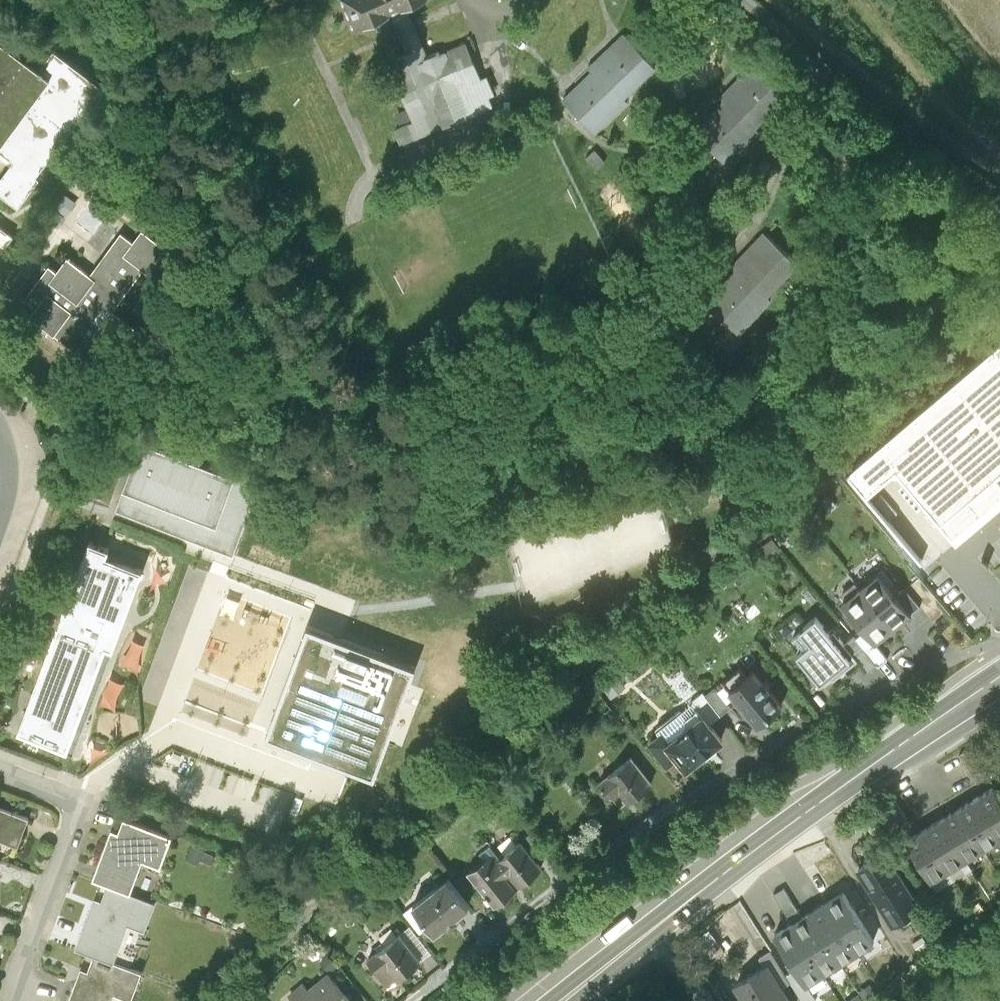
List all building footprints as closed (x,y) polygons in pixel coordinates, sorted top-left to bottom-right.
[(412,60),(393,69),(414,118),(395,126),(402,141),(494,101),(490,93),(496,90),(488,72),(482,75),(466,39),(431,54),(418,23),(409,2),(415,0),(345,0),(356,24),(390,10),(399,31),(412,60)] [(657,63),(623,29),(587,63),(591,67),(563,95),(596,129),(629,97),(626,93),(657,63)] [(41,70),(0,39),(0,148),(15,159),(0,179),(0,191),(19,205),(41,177),(37,174),(81,115),(84,117),(100,96),(106,88),(55,51),(41,70)] [(786,92),(752,60),(690,125),(729,161),(761,127),(756,123),(786,92)] [(595,147),(586,155),(597,166),(605,159),(595,147)] [(0,221),(0,256),(17,233),(0,221)] [(134,238),(122,229),(92,272),(68,255),(58,269),(49,263),(25,297),(37,305),(27,319),(104,373),(141,320),(116,303),(143,264),(149,268),(167,243),(143,226),(134,238)] [(798,260),(762,226),(701,291),(741,329),(773,295),(769,291),(798,260)] [(958,539),(999,504),(999,342),(849,469),(869,492),(898,468),(942,520),(958,539)] [(222,470),(142,440),(117,509),(234,553),(264,472),(227,459),(222,470)] [(18,728),(69,747),(107,645),(113,648),(143,569),(107,555),(109,548),(89,541),(64,608),(18,728)] [(880,571),(862,584),(895,628),(913,615),(899,595),(880,571)] [(862,584),(843,598),(865,628),(877,642),(895,628),(862,584)] [(910,588),(899,595),(913,615),(924,607),(910,588)] [(804,627),(815,640),(793,658),(820,689),(857,658),(841,638),(820,614),(804,627)] [(308,623),(267,732),(375,772),(416,664),(308,623)] [(865,628),(855,636),(872,657),(881,649),(865,628)] [(851,631),(841,638),(857,658),(866,651),(855,636),(851,631)] [(765,670),(741,690),(769,724),(793,704),(765,670)] [(742,705),(726,684),(705,700),(721,721),(742,705)] [(705,700),(704,699),(668,727),(674,735),(663,744),(679,765),(689,757),(697,768),(735,739),(721,721),(705,700)] [(644,755),(610,780),(621,795),(630,789),(638,800),(663,781),(644,755)] [(974,792),(999,835),(999,796),(992,782),(974,792)] [(955,804),(982,849),(999,839),(999,835),(974,792),(955,804)] [(9,851),(16,832),(34,839),(45,811),(0,793),(0,848),(9,851)] [(955,804),(939,813),(965,859),(982,849),(955,804)] [(106,870),(121,876),(145,885),(156,854),(174,860),(185,830),(138,812),(133,827),(123,823),(106,870)] [(939,813),(923,821),(951,868),(965,859),(939,813)] [(923,821),(903,835),(929,881),(951,868),(923,821)] [(497,853),(479,867),(506,903),(555,865),(533,835),(501,859),(497,853)] [(6,881),(16,854),(9,851),(0,848),(0,879),(6,881)] [(885,852),(859,869),(893,923),(919,906),(885,852)] [(460,874),(415,909),(431,929),(440,922),(446,930),(482,903),(460,874)] [(108,947),(126,953),(138,918),(156,924),(168,892),(145,885),(121,876),(114,895),(106,892),(89,940),(108,947)] [(826,903),(856,952),(874,942),(843,892),(826,903)] [(826,903),(809,914),(839,963),(856,952),(826,903)] [(792,924),(822,973),(839,963),(809,914),(792,924)] [(805,984),(822,973),(792,924),(774,935),(805,984)] [(424,929),(414,937),(427,953),(437,945),(424,929)] [(410,931),(378,956),(399,982),(431,958),(427,953),(414,937),(410,931)] [(126,953),(108,947),(102,965),(91,961),(77,1000),(123,1000),(128,988),(144,994),(155,963),(126,953)] [(338,950),(331,957),(342,967),(349,960),(338,950)] [(735,985),(745,1000),(791,1000),(783,988),(768,965),(735,985)] [(298,991),(306,1000),(366,1000),(341,969),(320,985),(314,979),(298,991)]
